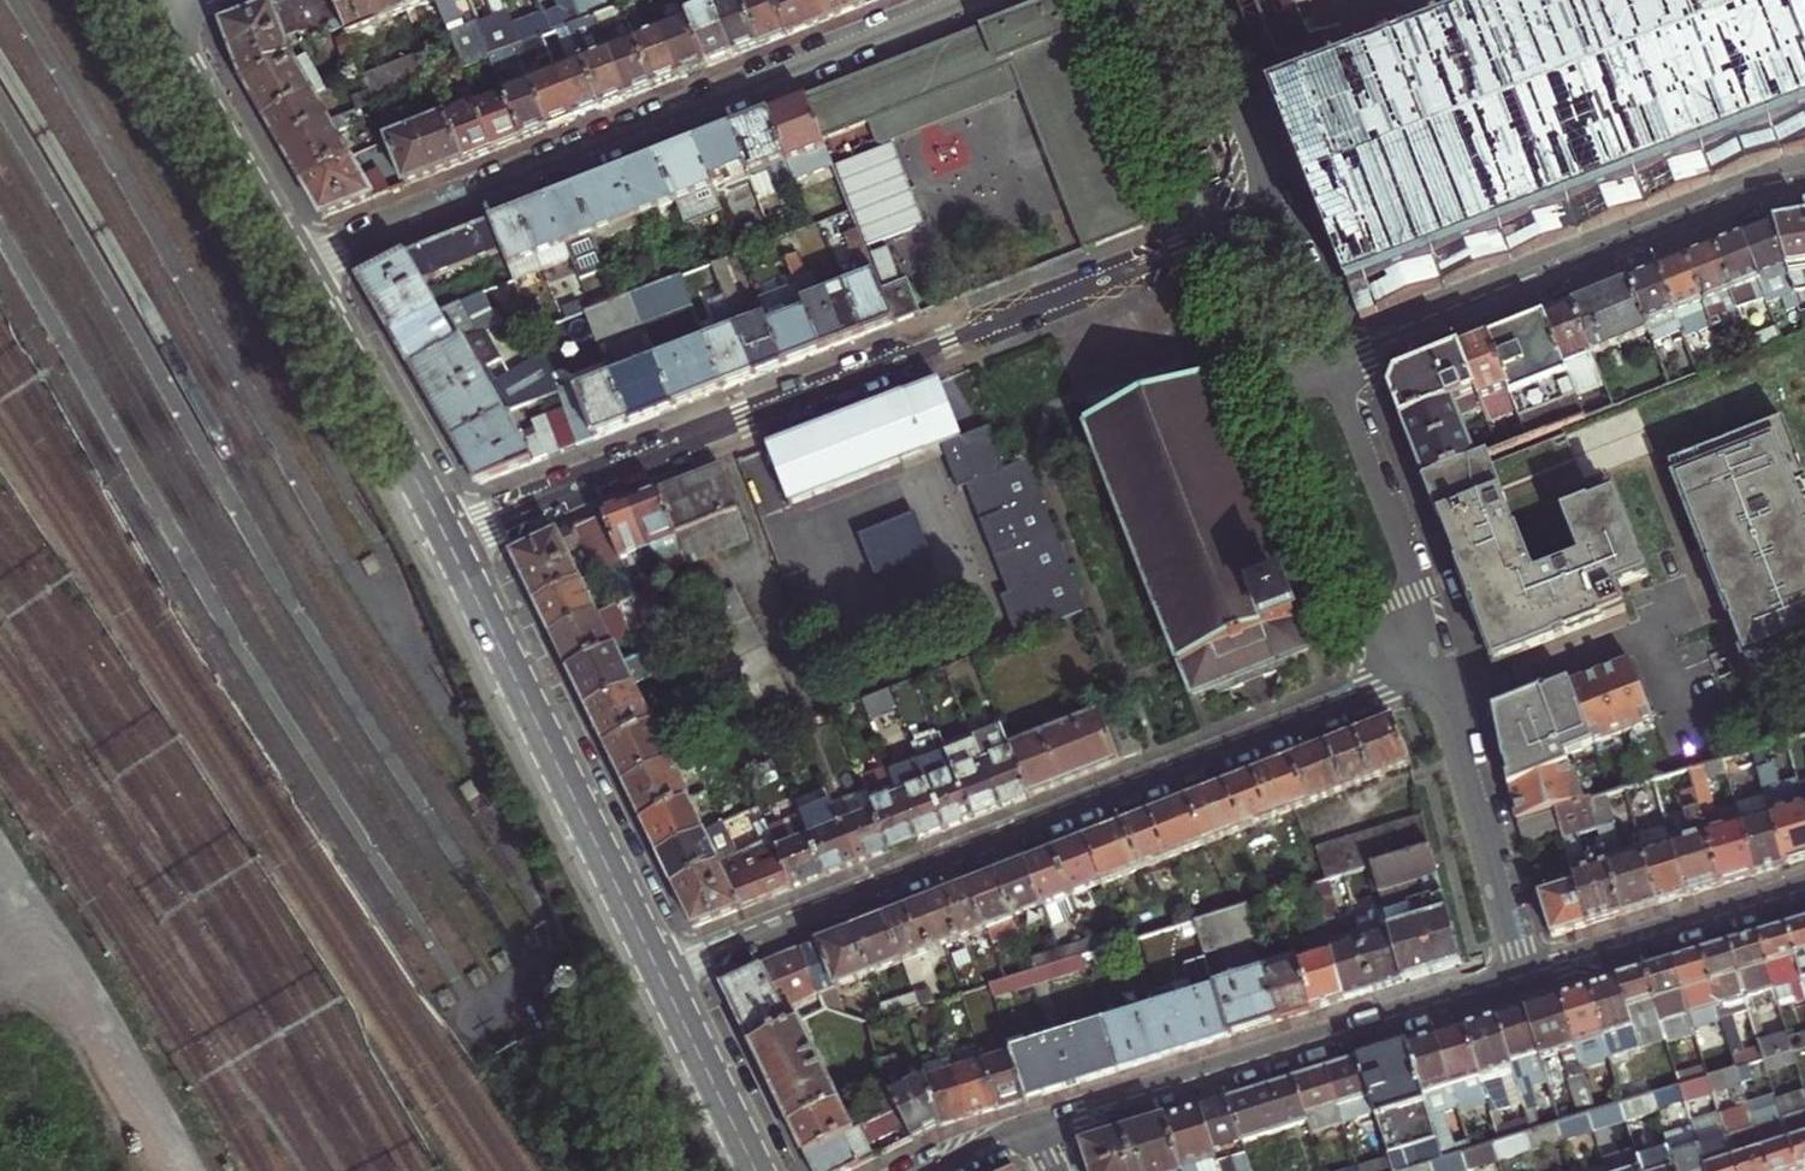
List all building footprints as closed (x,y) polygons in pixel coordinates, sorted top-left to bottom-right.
[(296,62),(295,60),(286,37),(307,29),(308,31),(342,18),(334,0),(288,0),(223,25),(228,36),(245,82),(268,122),(315,94),(296,62)] [(348,35),(407,12),(402,0),(334,0),(342,18),(348,35)] [(407,12),(439,0),(402,0),(407,12)] [(439,0),(452,32),(465,28),(456,7),(451,2),(455,0),(439,0)] [(495,16),(508,51),(517,47),(521,46),(515,31),(511,20),(505,5),(503,0),(488,0),(495,16)] [(517,0),(505,5),(511,20),(523,15),(517,0)] [(557,9),(544,14),(546,19),(552,34),(569,27),(581,22),(574,3),(573,0),(554,0),(557,9)] [(579,1),(574,3),(581,22),(596,16),(615,9),(611,0),(579,0),(579,1)] [(615,9),(622,6),(631,2),(637,0),(611,0),(615,9)] [(655,9),(668,4),(679,0),(651,0),(652,3),(655,9)] [(668,4),(678,23),(689,19),(682,0),(679,0),(668,4)] [(689,19),(707,68),(724,61),(734,57),(715,7),(712,0),(682,0),(689,19)] [(742,0),(730,0),(731,1),(715,7),(734,57),(752,50),(760,47),(742,0)] [(760,47),(779,40),(789,36),(775,0),(742,0),(760,47)] [(817,0),(775,0),(789,36),(813,26),(825,21),(817,0)] [(863,6),(860,0),(817,0),(825,21),(849,12),(863,6)] [(1362,320),(1782,158),(1804,153),(1804,0),(1236,0),(1362,320)] [(681,78),(662,29),(647,35),(648,30),(642,13),(636,15),(631,2),(622,6),(654,88),(668,83),(681,78)] [(911,59),(807,99),(823,140),(868,123),(1014,66),(1024,92),(1085,250),(1144,227),(1056,2),(911,59)] [(625,44),(610,50),(629,98),(646,91),(654,88),(622,6),(615,9),(596,16),(602,31),(618,24),(625,44)] [(494,57),(508,51),(495,16),(480,22),(494,57)] [(569,27),(583,61),(602,109),(620,102),(629,98),(610,50),(602,31),(596,16),(581,22),(569,27)] [(515,31),(521,46),(543,37),(552,34),(546,19),(515,31)] [(707,68),(689,19),(678,23),(662,29),(681,78),(698,71),(707,68)] [(494,57),(480,22),(465,28),(452,32),(466,67),(490,58),(494,57)] [(570,65),(557,71),(575,119),(594,112),(602,109),(583,61),(569,27),(552,34),(543,37),(548,50),(562,44),(570,65)] [(522,61),(549,51),(548,50),(543,37),(521,46),(517,47),(522,61)] [(562,44),(548,50),(549,51),(557,71),(570,65),(562,44)] [(517,47),(508,51),(494,57),(490,58),(496,71),(522,61),(517,47)] [(423,53),(364,76),(370,92),(375,103),(434,80),(423,53)] [(296,62),(315,94),(325,90),(304,54),(295,60),(296,62)] [(1014,66),(868,123),(879,149),(921,133),(934,127),(1024,92),(1014,66)] [(557,71),(530,81),(549,129),(564,123),(575,119),(557,71)] [(549,129),(530,81),(504,91),(505,95),(523,140),(541,133),(549,129)] [(354,98),(358,109),(375,103),(370,92),(354,98)] [(283,147),(330,120),(315,94),(268,122),(279,141),(283,147)] [(505,95),(477,106),(494,151),(511,144),(523,140),(505,95)] [(770,114),(796,181),(833,167),(823,140),(807,99),(786,107),(770,114)] [(494,151),(477,106),(449,118),(466,162),(483,155),(494,151)] [(755,120),(732,129),(746,166),(763,209),(801,194),(796,181),(770,114),(755,120)] [(449,118),(390,141),(407,185),(435,174),(466,162),(449,118)] [(330,120),(283,147),(292,164),(303,183),(350,157),(330,120)] [(746,166),(732,129),(716,135),(697,143),(711,180),(746,166)] [(679,149),(659,157),(677,203),(686,227),(724,212),(711,180),(697,143),(679,149)] [(885,149),(842,166),(873,247),(916,231),(885,149)] [(323,218),(374,198),(350,157),(303,183),(317,208),(323,218)] [(677,203),(659,157),(640,165),(620,173),(638,218),(677,203)] [(603,179),(576,190),(594,235),(638,218),(620,173),(603,179)] [(562,195),(548,200),(571,258),(581,281),(608,270),(597,242),(594,235),(576,190),(562,195)] [(571,258),(548,200),(535,206),(521,212),(544,270),(571,258)] [(506,217),(492,223),(503,251),(516,283),(545,272),(544,270),(521,212),(506,217)] [(638,218),(594,235),(597,242),(641,225),(638,218)] [(1796,220),(1774,224),(1796,293),(1804,291),(1804,280),(1802,268),(1804,267),(1804,218),(1796,220)] [(467,233),(426,249),(432,266),(443,262),(448,273),(487,258),(503,251),(492,223),(467,233)] [(1796,293),(1774,224),(1761,229),(1742,237),(1768,300),(1769,302),(1782,296),(1787,310),(1800,305),(1796,293)] [(876,276),(858,231),(847,236),(864,280),(876,276)] [(1730,242),(1715,248),(1743,317),(1743,318),(1748,316),(1746,309),(1768,300),(1742,237),(1730,242)] [(1706,252),(1686,260),(1712,323),(1713,327),(1714,329),(1743,317),(1715,248),(1706,252)] [(418,252),(407,256),(420,281),(422,283),(423,282),(433,278),(448,273),(443,262),(432,266),(426,249),(418,252)] [(799,254),(786,258),(798,287),(804,303),(821,297),(812,275),(808,277),(799,254)] [(369,297),(375,307),(420,281),(407,256),(360,281),(369,297)] [(1712,323),(1686,260),(1675,264),(1659,271),(1685,339),(1713,327),(1712,323)] [(784,366),(769,327),(766,318),(750,324),(726,261),(713,265),(720,284),(728,304),(737,329),(756,377),(768,373),(784,366)] [(1658,351),(1685,339),(1659,271),(1647,275),(1630,282),(1650,333),(1658,351)] [(864,280),(845,288),(863,336),(882,329),(895,324),(883,293),(881,287),(876,276),(864,280)] [(682,277),(664,284),(632,296),(643,325),(693,306),(682,277)] [(385,325),(392,337),(440,310),(423,282),(422,283),(420,281),(375,307),(385,325)] [(1573,306),(1593,356),(1650,333),(1630,282),(1621,286),(1601,294),(1573,306)] [(892,289),(883,293),(895,324),(920,314),(908,283),(892,289)] [(766,318),(769,327),(784,366),(813,355),(823,351),(808,312),(804,303),(798,287),(759,301),(766,318)] [(804,303),(808,312),(823,351),(833,348),(863,336),(845,288),(821,297),(804,303)] [(411,370),(458,343),(463,340),(482,333),(529,315),(522,298),(494,309),(487,292),(440,310),(392,337),(406,362),(411,370)] [(587,313),(598,342),(643,325),(632,296),(620,300),(592,311),(587,313)] [(728,304),(713,309),(723,335),(737,329),(728,304)] [(1605,386),(1596,363),(1593,356),(1573,306),(1558,311),(1545,317),(1577,398),(1605,386)] [(1489,339),(1521,420),(1528,440),(1585,419),(1577,398),(1545,317),(1505,333),(1489,339)] [(756,377),(737,329),(723,335),(707,341),(725,389),(742,383),(756,377)] [(1780,329),(1752,340),(1757,351),(1784,340),(1780,329)] [(463,340),(458,343),(411,370),(424,393),(447,433),(453,443),(506,413),(559,393),(558,390),(544,355),(490,386),(478,366),(495,356),(482,333),(463,340)] [(1473,346),(1460,351),(1476,393),(1483,412),(1491,432),(1521,420),(1489,339),(1473,346)] [(707,341),(657,361),(675,409),(698,400),(725,389),(707,341)] [(1402,422),(1476,393),(1460,351),(1397,377),(1390,392),(1393,399),(1402,422)] [(675,409),(657,361),(612,378),(631,426),(667,412),(675,409)] [(575,383),(558,390),(559,393),(566,409),(580,445),(608,435),(631,426),(612,378),(578,391),(575,383)] [(1204,379),(1087,424),(1193,693),(1204,689),(1207,698),(1223,691),(1301,662),(1298,654),(1309,650),(1204,379)] [(939,447),(962,438),(940,383),(769,449),(791,506),(939,447)] [(1418,465),(1425,481),(1477,460),(1461,418),(1475,412),(1477,415),(1483,412),(1476,393),(1402,422),(1418,465)] [(506,413),(453,443),(468,470),(477,485),(539,461),(561,453),(580,445),(566,409),(533,422),(538,435),(522,441),(506,413)] [(1679,463),(1682,473),(1677,475),(1683,491),(1689,489),(1700,518),(1716,512),(1717,515),(1709,518),(1716,537),(1718,537),(1731,570),(1730,571),(1733,580),(1737,589),(1729,593),(1740,618),(1741,618),(1747,631),(1745,632),(1762,674),(1804,656),(1804,457),(1791,419),(1752,434),(1752,436),(1716,450),(1715,449),(1679,463)] [(962,438),(939,447),(956,490),(968,485),(1007,470),(1007,468),(991,427),(962,438)] [(1491,455),(1477,460),(1425,481),(1439,516),(1469,600),(1537,573),(1510,502),(1504,488),(1491,455)] [(1007,470),(968,485),(982,520),(977,522),(991,559),(997,557),(1011,593),(999,598),(1016,639),(1087,611),(1027,460),(1007,468),(1007,470)] [(681,545),(690,566),(752,544),(723,467),(692,479),(661,492),(681,545)] [(1566,505),(1585,554),(1537,573),(1469,600),(1486,652),(1566,626),(1622,607),(1630,605),(1621,581),(1653,569),(1620,485),(1566,505)] [(643,525),(654,555),(681,545),(661,492),(644,498),(629,504),(638,527),(643,525)] [(620,507),(604,514),(621,560),(637,554),(640,561),(654,555),(643,525),(638,527),(629,504),(620,507)] [(906,510),(853,531),(868,570),(922,549),(906,510)] [(577,525),(513,556),(529,590),(536,604),(582,582),(567,552),(581,545),(596,575),(603,571),(622,562),(621,560),(604,514),(577,525)] [(654,555),(662,577),(690,566),(681,545),(654,555)] [(635,596),(622,562),(603,571),(619,604),(635,596)] [(552,636),(598,614),(582,582),(536,604),(546,624),(552,636)] [(802,724),(737,591),(709,604),(774,735),(802,724)] [(618,605),(598,614),(552,636),(561,654),(569,672),(615,649),(617,648),(634,639),(618,605)] [(581,696),(587,709),(635,686),(617,648),(615,649),(569,672),(581,696)] [(1496,709),(1503,745),(1512,794),(1518,824),(1558,811),(1564,809),(1585,803),(1568,757),(1656,723),(1631,657),(1608,666),(1580,677),(1496,709)] [(635,686),(587,709),(600,736),(606,747),(654,724),(635,686)] [(891,690),(862,701),(869,719),(898,707),(891,690)] [(1106,767),(1142,753),(1129,719),(1107,727),(1101,711),(1010,747),(1029,797),(1054,787),(1106,767)] [(1314,750),(1290,760),(1307,804),(1411,764),(1394,719),(1314,750)] [(619,773),(624,785),(672,761),(654,724),(606,747),(619,773)] [(1002,727),(974,738),(1001,808),(1019,801),(1029,797),(1010,747),(1002,727)] [(970,729),(942,740),(946,749),(974,738),(970,729)] [(918,759),(927,784),(945,830),(960,824),(973,819),(955,773),(946,749),(942,740),(940,735),(913,746),(918,759)] [(1001,808),(974,738),(946,749),(955,773),(973,819),(982,815),(1001,808)] [(1763,797),(1784,866),(1804,860),(1804,806),(1804,803),(1787,808),(1778,780),(1768,748),(1756,751),(1750,753),(1754,766),(1763,797)] [(1750,753),(1721,762),(1725,772),(1725,774),(1754,766),(1750,753)] [(702,794),(683,756),(672,761),(691,800),(702,794)] [(899,795),(917,841),(935,833),(945,830),(927,784),(918,759),(890,770),(899,795)] [(1205,844),(1307,804),(1290,760),(1243,778),(1187,800),(1205,844)] [(672,761),(624,785),(637,811),(643,823),(689,801),(691,800),(672,761)] [(1721,762),(1702,767),(1706,778),(1725,772),(1721,762)] [(1715,810),(1706,778),(1702,767),(1687,772),(1693,791),(1698,808),(1706,806),(1708,812),(1715,810)] [(866,792),(873,812),(889,851),(903,846),(917,841),(899,795),(890,770),(889,768),(861,779),(866,792)] [(1804,803),(1796,777),(1796,775),(1778,780),(1787,808),(1804,803)] [(1804,806),(1804,775),(1796,777),(1804,803),(1804,806)] [(1626,790),(1633,817),(1646,813),(1639,786),(1626,790)] [(1698,808),(1693,791),(1680,795),(1685,812),(1698,808)] [(839,817),(857,864),(873,858),(889,851),(873,812),(866,792),(834,804),(839,817)] [(1622,852),(1607,796),(1591,801),(1600,830),(1604,848),(1608,862),(1622,916),(1641,910),(1657,905),(1643,852),(1620,859),(1622,852)] [(1784,866),(1763,797),(1735,805),(1735,807),(1740,823),(1756,875),(1776,869),(1784,866)] [(1101,884),(1205,844),(1187,800),(1135,820),(1084,840),(1101,884)] [(695,815),(689,801),(643,823),(654,846),(659,855),(705,833),(702,828),(721,818),(715,806),(695,815)] [(1580,836),(1600,830),(1591,801),(1585,803),(1564,809),(1558,811),(1563,830),(1574,873),(1577,885),(1587,926),(1612,919),(1622,916),(1608,862),(1604,848),(1585,854),(1580,836)] [(747,813),(762,843),(773,838),(769,830),(760,806),(747,813)] [(1698,808),(1721,885),(1742,879),(1756,875),(1740,823),(1721,828),(1716,813),(1715,810),(1708,812),(1706,806),(1698,808)] [(1735,807),(1716,813),(1721,828),(1740,823),(1735,807)] [(1667,826),(1671,843),(1686,896),(1704,890),(1721,885),(1698,808),(1685,812),(1664,819),(1667,826)] [(1558,811),(1518,824),(1524,843),(1563,830),(1558,811)] [(769,830),(773,838),(792,889),(808,883),(819,879),(825,876),(810,836),(802,816),(769,830)] [(1424,816),(1317,849),(1326,881),(1329,880),(1344,876),(1373,867),(1432,849),(1424,816)] [(842,870),(857,864),(839,817),(827,822),(830,829),(810,836),(825,876),(842,870)] [(674,886),(738,855),(723,824),(705,833),(659,855),(670,879),(674,886)] [(1671,843),(1667,826),(1655,830),(1660,846),(1671,843)] [(1643,852),(1657,905),(1674,900),(1686,896),(1671,843),(1660,846),(1655,830),(1648,832),(1646,827),(1636,830),(1643,852)] [(762,843),(738,855),(674,886),(687,914),(694,927),(792,889),(773,838),(762,843)] [(1073,844),(1053,852),(1071,896),(1101,884),(1084,840),(1073,844)] [(1431,900),(1385,914),(1385,915),(1403,982),(1431,974),(1461,964),(1432,849),(1373,867),(1380,895),(1426,881),(1431,900)] [(1043,856),(1026,862),(1050,926),(1078,915),(1071,896),(1053,852),(1043,856)] [(1007,870),(997,874),(1020,934),(1022,939),(1051,928),(1050,926),(1026,862),(1007,870)] [(1560,890),(1577,885),(1574,873),(1558,878),(1560,890)] [(1020,934),(997,874),(987,878),(969,885),(986,930),(992,944),(1020,934)] [(1373,992),(1356,924),(1353,913),(1338,917),(1329,880),(1326,881),(1315,885),(1344,1001),(1363,995),(1373,992)] [(1382,904),(1385,914),(1431,900),(1426,881),(1380,895),(1380,897),(1382,904)] [(902,962),(986,930),(969,885),(929,900),(885,918),(902,962)] [(1316,957),(1299,962),(1313,1011),(1331,1005),(1344,1001),(1315,885),(1302,889),(1309,920),(1307,921),(1316,957)] [(1587,926),(1577,885),(1560,890),(1540,896),(1553,937),(1576,930),(1587,926)] [(1257,937),(1266,970),(1281,1021),(1299,1015),(1313,1011),(1299,962),(1280,895),(1248,905),(1257,937)] [(1382,904),(1380,897),(1372,900),(1374,906),(1382,904)] [(1195,921),(1205,953),(1257,937),(1248,905),(1231,910),(1195,921)] [(1385,915),(1356,924),(1373,992),(1391,986),(1403,982),(1385,915)] [(902,962),(885,918),(862,926),(853,930),(870,975),(902,962)] [(1788,928),(1804,983),(1804,923),(1788,928)] [(1775,989),(1779,1003),(1804,995),(1804,983),(1788,928),(1779,931),(1759,937),(1775,989)] [(828,940),(802,950),(818,990),(820,995),(870,975),(853,930),(828,940)] [(1088,941),(1093,953),(1124,943),(1120,932),(1088,941)] [(1748,941),(1730,946),(1747,998),(1775,989),(1759,937),(1748,941)] [(1059,950),(1064,962),(1083,956),(1093,953),(1088,941),(1059,950)] [(1747,998),(1730,946),(1719,950),(1703,955),(1724,1021),(1734,1054),(1747,1050),(1736,1016),(1751,1011),(1747,998)] [(765,965),(722,985),(733,1008),(751,1045),(791,1025),(782,1008),(791,1003),(818,990),(802,950),(784,957),(765,965)] [(1059,950),(1030,959),(1034,971),(1064,962),(1059,950)] [(1693,958),(1675,963),(1695,1028),(1696,1030),(1724,1021),(1703,955),(1693,958)] [(1064,962),(1034,971),(1006,980),(991,984),(994,996),(1087,968),(1083,956),(1064,962)] [(1188,962),(1199,995),(1215,990),(1214,986),(1206,957),(1188,962)] [(1001,968),(1006,980),(1034,971),(1030,959),(1001,968)] [(1695,1028),(1675,963),(1666,966),(1647,972),(1667,1037),(1669,1042),(1676,1040),(1674,1035),(1695,1028)] [(1266,970),(1254,974),(1250,981),(1264,1026),(1275,1022),(1281,1021),(1266,970)] [(1640,1046),(1667,1037),(1647,972),(1636,975),(1618,981),(1640,1046)] [(1250,981),(1254,974),(1227,982),(1234,987),(1247,1031),(1256,1028),(1264,1026),(1250,981)] [(1643,1058),(1640,1046),(1618,981),(1609,984),(1591,990),(1612,1060),(1613,1064),(1621,1061),(1619,1055),(1630,1052),(1633,1061),(1643,1058)] [(1214,986),(1215,990),(1229,1037),(1247,1031),(1234,987),(1227,982),(1214,986)] [(1179,1053),(1229,1037),(1215,990),(1199,995),(1179,1001),(1177,993),(1158,998),(1161,1007),(1105,1024),(1119,1071),(1179,1053)] [(1591,1066),(1612,1060),(1591,990),(1579,993),(1561,998),(1585,1075),(1593,1073),(1591,1066)] [(915,995),(882,1005),(886,1016),(907,1010),(919,1007),(915,995)] [(1547,1003),(1527,1009),(1541,1056),(1543,1060),(1563,1054),(1571,1079),(1576,1078),(1578,1085),(1573,1086),(1583,1118),(1590,1115),(1597,1113),(1585,1075),(1561,998),(1547,1003)] [(800,1021),(791,1003),(782,1008),(791,1025),(800,1021)] [(1497,1018),(1514,1069),(1526,1105),(1528,1113),(1538,1110),(1543,1109),(1536,1088),(1550,1084),(1543,1060),(1541,1056),(1527,1009),(1515,1013),(1497,1018)] [(1486,1022),(1466,1028),(1491,1105),(1494,1115),(1503,1112),(1526,1105),(1514,1069),(1497,1018),(1486,1022)] [(783,1110),(791,1125),(840,1101),(800,1021),(791,1025),(751,1045),(764,1070),(783,1110)] [(1072,1086),(1119,1071),(1105,1024),(1012,1053),(1026,1100),(1072,1086)] [(1491,1105),(1466,1028),(1455,1031),(1438,1036),(1454,1088),(1460,1109),(1462,1114),(1491,1105)] [(1789,1034),(1760,1043),(1761,1046),(1766,1061),(1793,1053),(1795,1053),(1789,1034)] [(1428,1039),(1409,1045),(1445,1160),(1460,1156),(1446,1113),(1460,1109),(1454,1088),(1438,1036),(1428,1039)] [(1361,1060),(1377,1113),(1391,1157),(1395,1170),(1409,1170),(1432,1164),(1445,1160),(1409,1045),(1389,1051),(1361,1060)] [(1747,1050),(1734,1054),(1739,1070),(1765,1062),(1766,1061),(1761,1046),(1747,1050)] [(1795,1053),(1793,1053),(1796,1065),(1804,1062),(1804,1049),(1795,1053)] [(1015,1103),(1026,1100),(1012,1053),(984,1062),(998,1109),(1015,1103)] [(1793,1053),(1766,1061),(1765,1062),(1769,1074),(1796,1065),(1793,1053)] [(885,1093),(902,1087),(892,1060),(875,1066),(885,1093)] [(1348,1064),(1328,1071),(1344,1124),(1377,1113),(1361,1060),(1348,1064)] [(998,1109),(984,1062),(957,1071),(971,1117),(986,1112),(998,1109)] [(1765,1062),(1739,1070),(1737,1070),(1741,1084),(1769,1075),(1769,1074),(1765,1062)] [(1707,1065),(1679,1074),(1683,1087),(1709,1079),(1711,1078),(1707,1065)] [(1709,1079),(1714,1095),(1730,1090),(1742,1086),(1741,1084),(1737,1070),(1711,1078),(1709,1079)] [(957,1121),(971,1117),(957,1071),(927,1079),(940,1126),(957,1121)] [(1314,1075),(1295,1081),(1307,1118),(1308,1124),(1312,1135),(1344,1125),(1344,1124),(1328,1071),(1314,1075)] [(1651,1082),(1655,1095),(1681,1087),(1683,1087),(1679,1074),(1651,1082)] [(940,1126),(927,1079),(926,1076),(890,1094),(892,1098),(898,1110),(913,1140),(929,1132),(940,1126)] [(1621,1087),(1626,1104),(1653,1096),(1655,1095),(1651,1082),(1649,1078),(1621,1087)] [(1686,1102),(1687,1105),(1714,1095),(1709,1079),(1683,1087),(1681,1087),(1686,1102)] [(1262,1091),(1230,1101),(1243,1144),(1308,1124),(1307,1118),(1295,1081),(1262,1091)] [(1751,1115),(1742,1086),(1730,1090),(1736,1109),(1720,1114),(1738,1170),(1769,1170),(1751,1115)] [(1653,1096),(1658,1111),(1686,1102),(1681,1087),(1655,1095),(1653,1096)] [(1777,1102),(1779,1108),(1799,1170),(1804,1170),(1804,1093),(1777,1102)] [(1622,1106),(1627,1123),(1659,1113),(1658,1111),(1653,1096),(1626,1104),(1622,1106)] [(872,1123),(896,1111),(898,1110),(892,1098),(872,1107),(876,1114),(870,1117),(872,1123)] [(854,1131),(840,1101),(791,1125),(801,1146),(805,1155),(854,1131)] [(1243,1144),(1230,1101),(1221,1104),(1202,1110),(1221,1170),(1252,1170),(1243,1144)] [(1590,1115),(1595,1132),(1627,1123),(1622,1106),(1597,1113),(1590,1115)] [(1779,1108),(1751,1115),(1769,1170),(1799,1170),(1779,1108)] [(1202,1110),(1191,1113),(1168,1120),(1183,1170),(1221,1170),(1202,1110)] [(1538,1110),(1528,1113),(1530,1119),(1534,1133),(1544,1130),(1538,1110)] [(872,1123),(870,1124),(878,1139),(903,1126),(896,1111),(872,1123)] [(1503,1112),(1494,1115),(1503,1142),(1526,1135),(1534,1133),(1530,1119),(1507,1126),(1503,1112)] [(1720,1114),(1692,1123),(1693,1127),(1708,1170),(1738,1170),(1720,1114)] [(1558,1125),(1564,1142),(1595,1132),(1590,1115),(1583,1118),(1563,1124),(1558,1125)] [(1168,1120),(1084,1146),(1092,1170),(1183,1170),(1168,1120)] [(1526,1135),(1532,1152),(1564,1142),(1558,1125),(1544,1130),(1534,1133),(1526,1135)] [(1677,1170),(1708,1170),(1693,1127),(1666,1136),(1671,1151),(1677,1170)] [(875,1159),(860,1129),(854,1131),(805,1155),(813,1170),(849,1170),(875,1159)] [(1526,1135),(1503,1142),(1495,1145),(1500,1162),(1532,1152),(1526,1135)] [(1474,1151),(1463,1155),(1468,1170),(1470,1170),(1500,1162),(1495,1145),(1474,1151)] [(1639,1161),(1636,1151),(1604,1161),(1608,1170),(1643,1170),(1639,1161)] [(1671,1151),(1639,1161),(1643,1170),(1677,1170),(1671,1151)] [(1434,1170),(1468,1170),(1463,1155),(1460,1156),(1445,1160),(1432,1164),(1434,1170)] [(1391,1157),(1357,1168),(1358,1170),(1395,1170),(1391,1157)]
